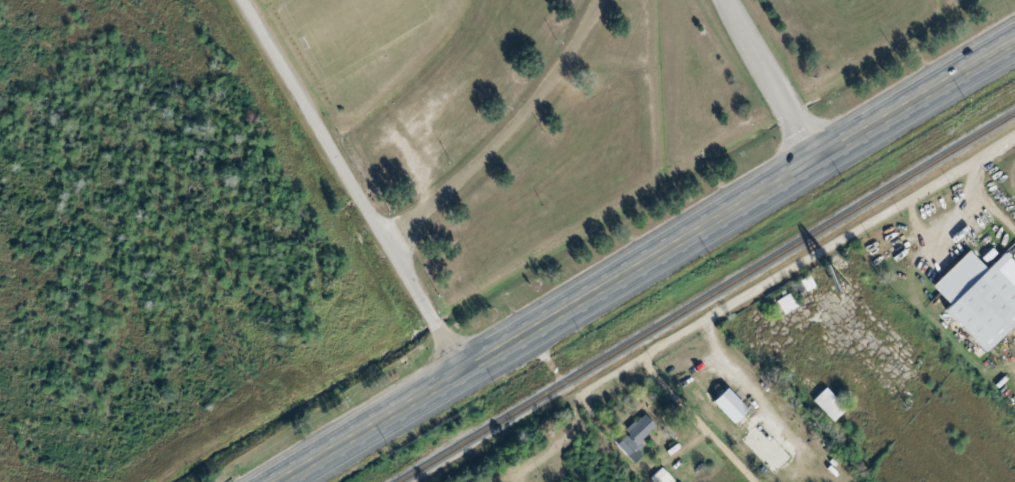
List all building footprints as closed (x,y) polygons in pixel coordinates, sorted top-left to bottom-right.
[(949,305),(943,310),(984,352),(1014,322),(1014,265),(1003,252),(986,269),(968,251),(931,286),(949,305)] [(795,307),(788,293),(774,300),(782,314),(795,307)] [(731,424),(746,410),(725,388),(710,401),(731,424)] [(845,410),(824,388),(811,400),(832,422),(845,410)] [(634,464),(643,456),(635,448),(657,428),(644,415),(614,443),(634,464)] [(662,467),(651,478),(654,481),(672,481),(674,480),(662,467)]
